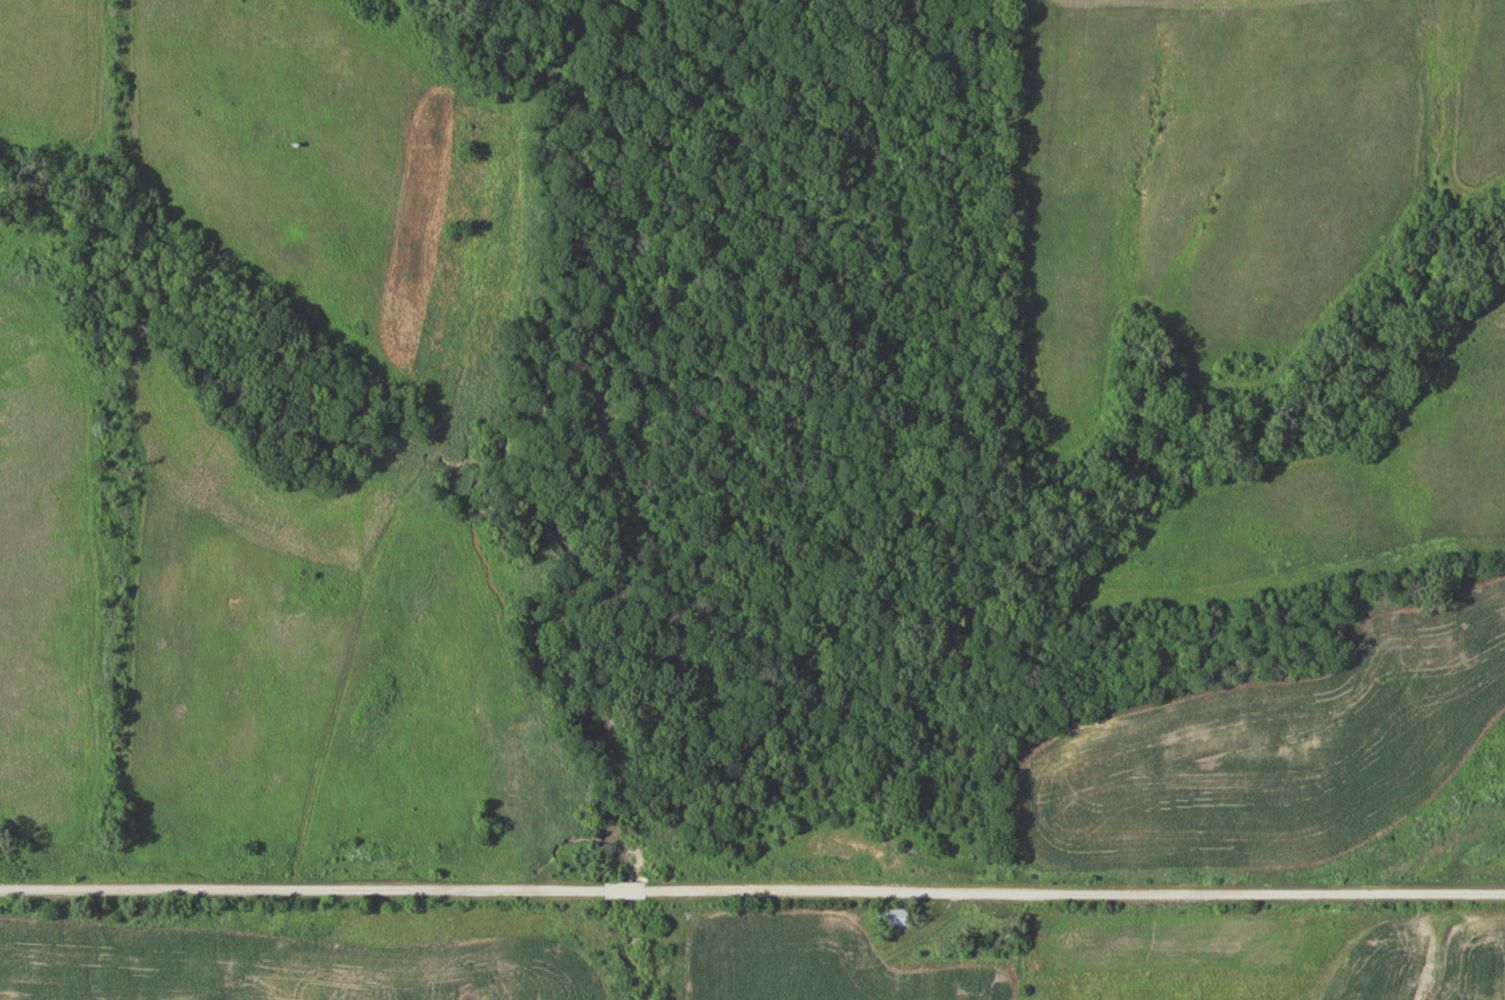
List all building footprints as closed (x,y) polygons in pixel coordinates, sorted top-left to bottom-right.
[(878,909),(878,926),(911,926),(911,909),(878,909)]
